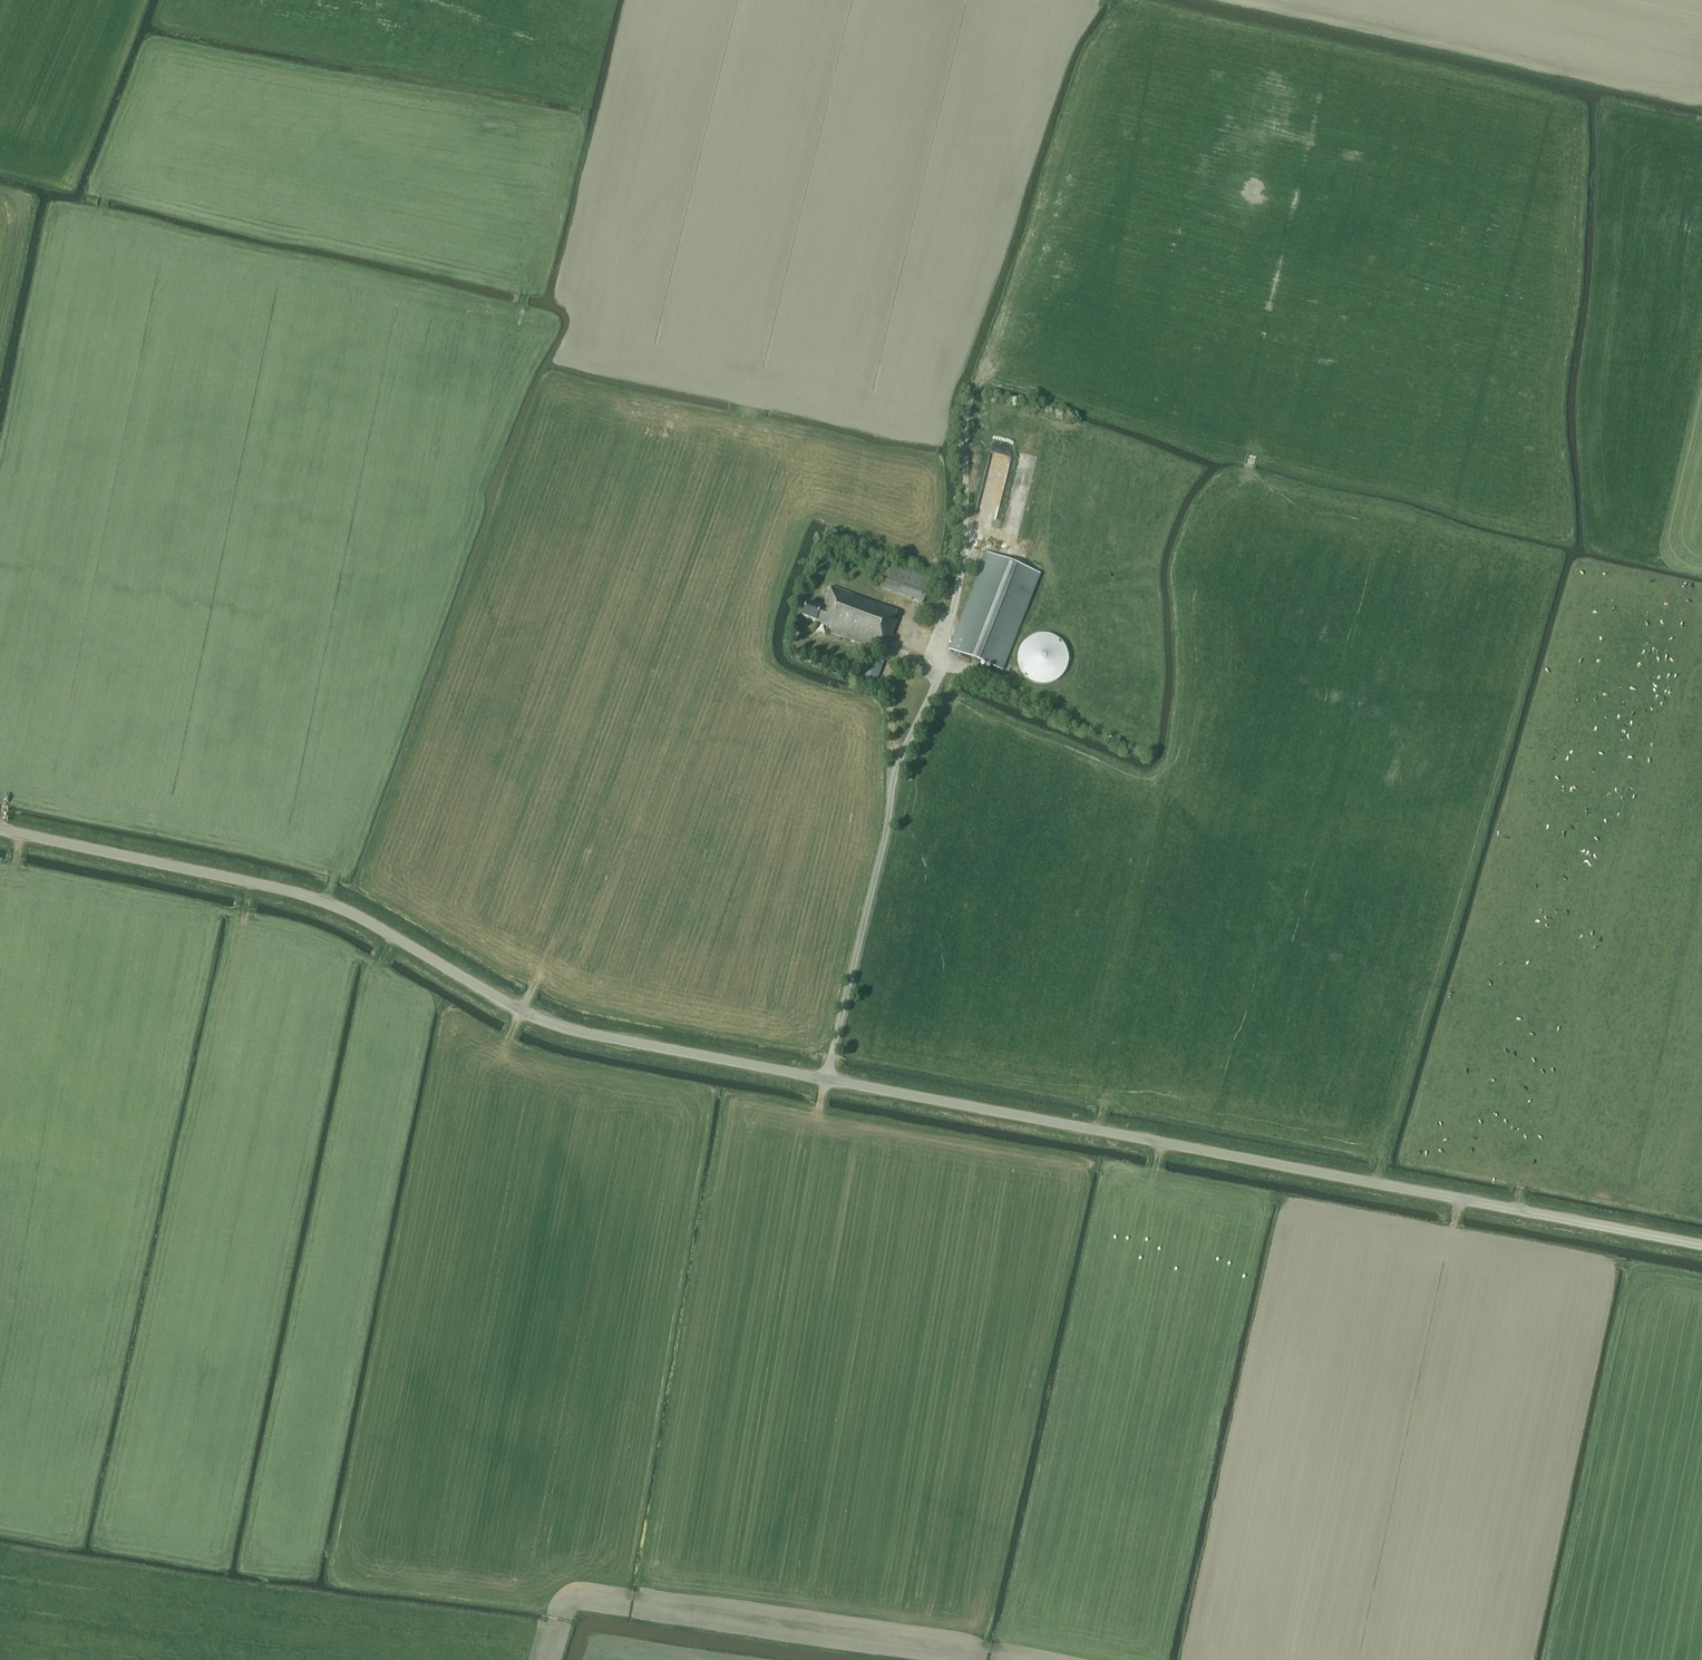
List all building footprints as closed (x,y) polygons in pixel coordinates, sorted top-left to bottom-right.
[(1040,575),(987,554),(949,650),(1002,671),(1040,575)] [(891,565),(882,589),(923,605),(932,581),(891,565)] [(832,587),(823,609),(809,603),(803,618),(829,628),(828,631),(885,652),(896,622),(894,621),(898,612),(832,587)] [(1069,661),(1069,659),(1069,656),(1068,654),(1068,652),(1067,650),(1066,648),(1066,646),(1064,645),(1063,643),(1062,641),(1060,640),(1059,638),(1057,637),(1055,636),(1053,635),(1051,634),(1049,634),(1047,633),(1045,633),(1043,633),(1041,633),(1038,633),(1036,634),(1034,635),(1032,635),(1030,636),(1029,637),(1027,639),(1025,640),(1024,642),(1022,644),(1021,645),(1020,647),(1019,649),(1018,651),(1018,653),(1018,655),(1017,658),(1017,660),(1018,662),(1018,664),(1018,666),(1019,668),(1020,670),(1021,672),(1022,674),(1023,675),(1025,677),(1026,678),(1028,680),(1030,681),(1032,682),(1034,683),(1036,683),(1038,684),(1040,684),(1042,684),(1044,684),(1046,684),(1049,684),(1051,683),(1053,682),(1055,681),(1056,680),(1058,679),(1060,678),(1061,676),(1063,675),(1064,673),(1065,671),(1066,669),(1067,667),(1068,665),(1068,663),(1069,661)] [(883,664),(870,659),(861,681),(875,686),(883,664)]
